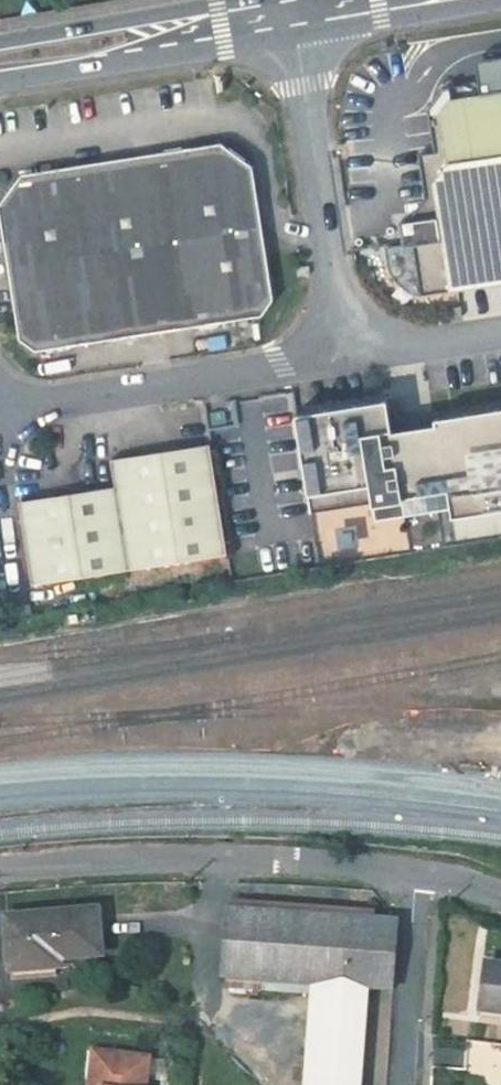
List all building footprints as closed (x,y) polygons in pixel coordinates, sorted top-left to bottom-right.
[(500,284),(500,62),(496,63),(497,73),(478,76),(481,95),(449,100),(440,113),(448,164),(431,167),(446,265),(450,291),(500,284)] [(262,316),(273,300),(252,167),(221,144),(22,176),(0,205),(0,217),(17,321),(20,340),(36,351),(262,316)] [(436,267),(446,265),(431,167),(421,170),(425,197),(436,267)] [(284,407),(305,554),(500,527),(500,377),(284,407)] [(19,503),(32,586),(228,555),(211,445),(112,460),(116,488),(19,503)] [(228,979),(314,986),(321,986),(319,1022),(364,1027),(368,989),(345,988),(350,919),(227,909),(223,979),(228,979)] [(97,913),(6,920),(11,980),(56,976),(55,959),(100,957),(97,913)] [(392,991),(397,922),(350,919),(345,988),(368,989),(392,991)] [(486,965),(480,1012),(500,1015),(500,967),(486,965)] [(314,994),(314,986),(228,979),(227,988),(314,994)] [(480,1012),(479,1017),(500,1020),(500,1015),(480,1012)] [(314,1084),(360,1084),(364,1027),(319,1022),(314,1084)] [(93,1050),(89,1080),(104,1082),(103,1084),(145,1084),(148,1057),(93,1050)]
